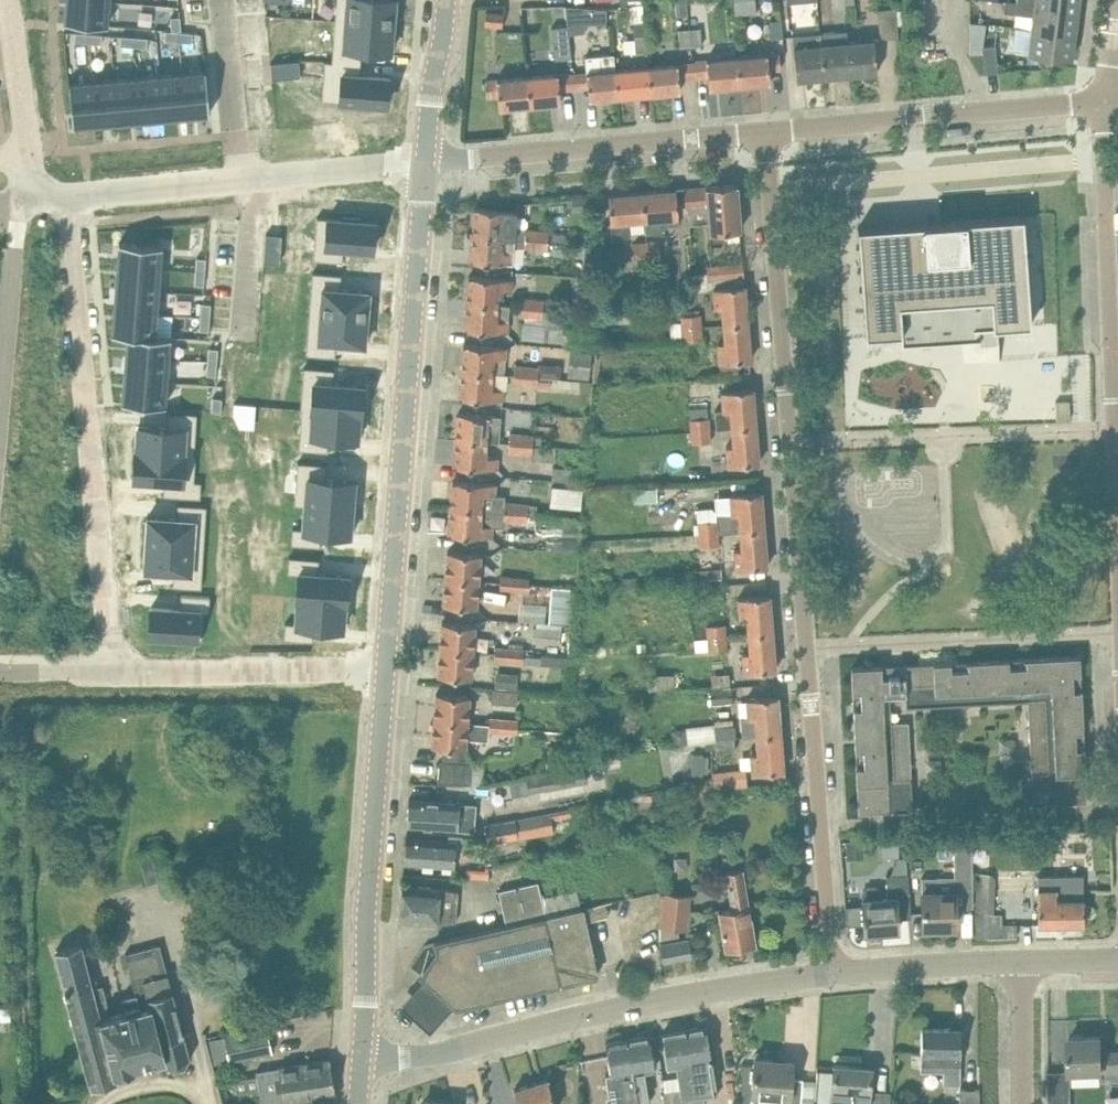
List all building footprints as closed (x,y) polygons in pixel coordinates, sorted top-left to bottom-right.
[(64,21),(107,25),(109,1),(92,0),(66,0),(64,21)] [(299,17),(299,0),(263,0),(262,16),(299,17)] [(335,20),(393,24),(393,20),(396,20),(397,3),(395,3),(395,0),(337,0),(335,20)] [(735,14),(756,12),(755,0),(734,0),(735,14)] [(843,0),(832,0),(834,21),(845,20),(843,0)] [(845,20),(856,19),(855,0),(843,0),(845,20)] [(1017,4),(1077,12),(1079,0),(1017,0),(1017,1),(1017,4)] [(1017,4),(1005,2),(1003,12),(1031,16),(1030,28),(1074,34),(1077,12),(1017,4)] [(606,23),(606,9),(565,5),(567,25),(568,33),(585,32),(585,24),(606,23)] [(878,9),(880,38),(898,37),(896,8),(878,9)] [(503,13),(486,11),(484,24),(502,26),(503,13)] [(180,16),(171,17),(172,30),(181,30),(180,16)] [(332,61),(332,62),(360,64),(361,49),(391,51),(393,24),(335,20),(332,61)] [(781,20),(769,21),(771,38),(783,37),(783,36),(781,20)] [(645,21),(633,23),(636,51),(648,50),(645,21)] [(983,45),(986,23),(971,21),(970,54),(982,52),(982,45),(983,45)] [(567,25),(552,27),(554,59),(570,57),(568,33),(567,25)] [(1016,27),(1013,49),(1027,51),(1071,57),(1074,34),(1030,28),(1016,27)] [(701,28),(689,29),(691,45),(702,44),(701,28)] [(691,45),(689,29),(677,30),(679,47),(691,45)] [(165,30),(165,39),(178,40),(179,31),(165,30)] [(850,74),(846,30),(819,33),(820,44),(823,76),(850,74)] [(846,30),(850,74),(877,71),(874,39),(847,41),(846,30)] [(75,31),(74,41),(88,42),(89,33),(75,31)] [(179,31),(178,40),(192,41),(192,32),(179,31)] [(89,33),(88,42),(101,43),(102,34),(89,33)] [(820,44),(819,33),(792,35),(796,79),(823,76),(820,44)] [(121,35),(120,44),(133,45),(134,36),(121,35)] [(134,36),(133,45),(147,47),(148,37),(134,36)] [(982,45),(982,52),(984,73),(998,72),(995,44),(983,45),(982,45)] [(780,68),(779,52),(737,56),(739,84),(770,81),(769,69),(780,68)] [(619,96),(616,69),(614,53),(585,56),(587,72),(574,73),(576,88),(587,86),(589,99),(619,96)] [(739,84),(737,56),(694,60),(696,76),(707,75),(709,87),(739,84)] [(299,60),(270,62),(272,78),(300,76),(299,60)] [(325,61),(322,99),(355,102),(355,104),(371,106),(371,103),(387,104),(389,76),(359,74),(360,64),(332,62),(332,61),(325,61)] [(690,77),(689,62),(649,66),(652,93),(680,90),(679,78),(690,77)] [(652,93),(649,66),(616,69),(619,96),(652,93)] [(205,70),(182,72),(186,115),(209,113),(205,70)] [(182,72),(160,74),(164,117),(186,115),(182,72)] [(568,72),(527,76),(529,105),(560,101),(559,89),(570,88),(568,72)] [(160,74),(137,76),(141,119),(164,117),(160,74)] [(137,76),(114,78),(118,121),(141,119),(137,76)] [(529,105),(527,76),(484,80),(486,96),(498,95),(499,108),(529,105)] [(114,78),(92,80),(96,123),(118,121),(114,78)] [(92,80),(69,82),(72,125),(96,123),(92,80)] [(736,184),(684,188),(685,207),(708,205),(711,244),(725,243),(724,231),(740,230),(736,184)] [(675,189),(641,192),(643,220),(645,220),(646,234),(663,232),(663,226),(679,225),(675,189)] [(641,192),(608,195),(610,217),(610,223),(612,238),(630,236),(629,221),(643,220),(641,192)] [(474,207),(472,233),(524,238),(548,240),(548,231),(525,229),(515,228),(517,211),(474,207)] [(603,228),(603,213),(593,213),(593,227),(603,228)] [(869,226),(858,227),(866,336),(900,333),(901,344),(961,340),(972,339),(997,337),(998,337),(997,326),(1031,324),(1024,226),(1023,215),(921,223),(869,226)] [(317,217),(313,259),(342,261),(343,247),(373,249),(375,221),(359,220),(359,217),(343,216),(343,219),(317,217)] [(266,233),(264,262),(280,263),(282,234),(266,233)] [(472,233),(470,260),(512,263),(514,246),(547,249),(548,240),(524,238),(472,233)] [(659,239),(645,241),(647,260),(661,259),(659,239)] [(119,241),(117,264),(160,267),(162,244),(119,241)] [(645,241),(635,242),(636,261),(647,260),(645,241)] [(584,245),(583,276),(601,277),(602,246),(584,245)] [(196,257),(195,271),(205,271),(206,258),(196,257)] [(742,263),(707,266),(708,279),(743,275),(742,263)] [(117,264),(115,286),(158,289),(160,267),(117,264)] [(195,271),(194,284),(204,285),(205,271),(195,271)] [(312,272),(309,313),(367,317),(368,313),(371,313),(372,297),(369,296),(369,291),(340,288),(341,274),(312,272)] [(509,289),(510,277),(458,275),(456,328),(506,330),(507,303),(494,302),(495,289),(509,289)] [(115,286),(114,308),(157,311),(158,289),(115,286)] [(668,293),(652,294),(653,311),(670,310),(668,293)] [(201,303),(200,316),(210,317),(211,303),(201,303)] [(114,308),(112,331),(127,332),(155,334),(157,311),(114,308)] [(682,312),(683,321),(671,321),(672,338),(702,337),(701,311),(682,312)] [(309,313),(306,354),(334,356),(336,342),(365,344),(367,317),(309,313)] [(703,313),(703,337),(714,337),(714,313),(703,313)] [(200,316),(199,330),(209,330),(210,317),(200,316)] [(127,332),(125,355),(168,359),(170,335),(155,334),(127,332)] [(452,344),(450,398),(504,400),(506,346),(452,344)] [(209,348),(208,362),(217,362),(218,349),(209,348)] [(569,348),(565,374),(589,377),(592,350),(569,348)] [(125,355),(124,378),(167,381),(168,359),(125,355)] [(208,362),(206,375),(216,376),(217,362),(208,362)] [(555,387),(556,365),(512,363),(511,385),(555,387)] [(304,367),(300,409),(302,409),(302,408),(360,412),(360,413),(361,413),(363,385),(332,383),(334,369),(304,367)] [(124,378),(122,401),(165,405),(167,381),(124,378)] [(751,387),(717,388),(720,464),(754,463),(751,387)] [(1007,394),(923,396),(924,423),(1007,422),(1007,394)] [(213,398),(211,412),(221,412),(222,399),(213,398)] [(251,426),(253,404),(234,403),(233,413),(238,425),(251,426)] [(302,409),(299,448),(327,451),(328,436),(358,439),(358,433),(361,433),(362,417),(359,416),(360,413),(360,412),(302,408),(302,409)] [(458,412),(456,438),(466,439),(486,440),(498,441),(499,426),(500,415),(480,413),(458,412)] [(136,451),(136,452),(195,455),(195,453),(197,414),(168,413),(167,427),(138,425),(136,451)] [(687,417),(688,442),(709,441),(708,416),(687,417)] [(510,433),(508,452),(519,453),(520,433),(510,433)] [(520,433),(519,453),(532,454),(533,445),(533,434),(520,433)] [(456,438),(454,465),(496,468),(497,457),(484,456),(486,440),(466,439),(456,438)] [(532,454),(532,459),(555,461),(556,446),(533,445),(532,454)] [(135,450),(133,478),(164,480),(163,495),(200,497),(201,481),(194,480),(196,454),(195,453),(195,455),(136,452),(136,451),(135,450)] [(298,461),(294,504),(305,504),(305,503),(353,507),(355,480),(325,478),(326,464),(298,461)] [(553,467),(552,479),(583,482),(585,469),(553,467)] [(497,498),(498,481),(441,479),(439,534),(492,536),(492,521),(529,522),(529,499),(497,498)] [(548,504),(580,507),(582,487),(550,484),(548,504)] [(240,488),(239,502),(248,502),(249,489),(240,488)] [(728,568),(762,567),(758,491),(712,493),(713,517),(695,518),(697,546),(727,544),(728,568)] [(144,521),(143,537),(146,538),(145,542),(204,546),(206,505),(178,503),(177,517),(147,515),(147,521),(144,521)] [(292,527),(291,543),(320,545),(321,531),(350,534),(351,528),(354,528),(355,512),(352,511),(353,507),(305,503),(305,504),(303,528),(292,527)] [(145,542),(144,569),(173,571),(172,585),(201,587),(204,546),(145,542)] [(477,606),(479,552),(436,550),(434,604),(477,606)] [(289,556),(288,572),(298,573),(296,598),(345,602),(345,603),(346,603),(349,575),(318,572),(319,558),(289,556)] [(548,597),(548,583),(495,582),(494,596),(548,597)] [(550,585),(549,599),(520,597),(519,617),(571,619),(573,586),(550,585)] [(152,606),(150,635),(165,636),(165,639),(182,640),(182,637),(202,638),(204,611),(209,611),(210,595),(181,593),(180,608),(152,606)] [(768,596),(736,595),(734,671),(766,672),(768,596)] [(285,622),(284,638),(312,640),(314,626),(343,628),(345,603),(345,602),(296,598),(294,623),(285,622)] [(428,675),(468,677),(470,623),(429,622),(428,675)] [(704,649),(726,648),(725,622),(703,623),(704,649)] [(532,626),(531,641),(559,643),(560,627),(532,626)] [(538,678),(552,678),(553,665),(569,665),(569,655),(538,654),(538,678)] [(1080,655),(904,664),(851,666),(858,813),(913,811),(908,722),(884,723),(883,695),(905,694),(906,706),(1027,700),(1033,805),(1087,802),(1080,655)] [(733,702),(732,687),(707,690),(708,705),(733,702)] [(515,705),(516,689),(489,688),(488,703),(515,705)] [(464,748),(466,694),(424,692),(422,746),(464,748)] [(746,718),(741,719),(742,735),(742,737),(755,736),(755,734),(780,732),(778,696),(756,698),(744,698),(746,718)] [(514,732),(515,721),(471,719),(471,738),(486,739),(486,731),(514,732)] [(734,725),(714,726),(715,739),(734,737),(735,737),(734,725)] [(756,752),(749,753),(750,768),(750,774),(765,772),(783,771),(780,732),(755,734),(755,736),(756,752)] [(715,739),(715,750),(735,748),(734,737),(715,739)] [(674,772),(701,771),(701,753),(673,754),(674,772)] [(616,755),(591,760),(594,774),(619,769),(616,755)] [(482,782),(482,761),(438,760),(437,780),(482,782)] [(585,767),(527,778),(530,792),(587,782),(585,767)] [(746,769),(727,771),(728,787),(747,786),(746,769)] [(525,778),(509,781),(511,796),(528,793),(525,778)] [(476,804),(408,799),(406,825),(473,831),(476,804)] [(502,809),(484,813),(486,823),(504,820),(502,809)] [(549,812),(515,818),(519,838),(553,832),(549,812)] [(486,823),(484,823),(488,843),(519,838),(515,818),(504,820),(486,823)] [(972,856),(971,835),(953,836),(954,876),(921,876),(922,927),(955,926),(955,907),(970,907),(973,906),(972,885),(972,869),(972,856)] [(455,840),(405,836),(403,863),(454,867),(455,848),(469,850),(470,837),(456,836),(455,840)] [(862,904),(846,905),(847,925),(864,924),(864,932),(898,929),(897,918),(911,917),(906,856),(897,857),(890,875),(886,875),(887,897),(882,897),(882,889),(877,889),(877,886),(866,886),(866,890),(863,890),(864,899),(862,899),(862,904)] [(742,868),(724,871),(731,907),(718,909),(725,950),(755,944),(742,868)] [(977,873),(976,912),(994,913),(995,878),(992,874),(977,873)] [(1083,923),(1083,875),(1037,875),(1038,924),(1083,923)] [(498,890),(506,924),(581,907),(577,889),(542,897),(538,881),(498,890)] [(458,891),(402,885),(399,920),(438,924),(456,921),(458,891)] [(664,891),(660,926),(660,939),(679,935),(678,928),(686,929),(690,894),(664,891)] [(423,945),(410,965),(422,973),(421,975),(456,1006),(484,981),(501,977),(505,995),(542,986),(538,969),(557,964),(596,974),(581,907),(506,924),(434,941),(423,945)] [(660,944),(663,961),(692,956),(689,939),(660,944)] [(81,944),(54,951),(85,1065),(90,1086),(117,1079),(115,1071),(163,1058),(164,1061),(162,1063),(163,1064),(172,1070),(174,1070),(184,1067),(186,1066),(191,1057),(191,1055),(189,1054),(159,944),(135,950),(126,953),(136,993),(123,997),(126,1010),(101,1017),(96,1000),(106,997),(102,985),(93,987),(92,983),(81,944)] [(706,1025),(683,1029),(693,1093),(695,1103),(705,1101),(704,1097),(717,1095),(711,1059),(712,1058),(706,1025)] [(960,1027),(921,1026),(920,1048),(920,1072),(944,1072),(944,1084),(960,1084),(960,1027)] [(267,1028),(224,1037),(229,1061),(272,1051),(267,1028)] [(683,1029),(662,1032),(668,1066),(676,1064),(678,1076),(663,1078),(667,1103),(695,1103),(683,1029)] [(649,1035),(627,1038),(636,1103),(651,1101),(646,1069),(655,1068),(653,1056),(649,1035)] [(1070,1070),(1113,1069),(1113,1068),(1117,1068),(1117,1052),(1101,1053),(1100,1036),(1069,1037),(1070,1070)] [(627,1038),(605,1042),(611,1074),(605,1075),(609,1097),(606,1097),(607,1103),(636,1103),(627,1038)] [(752,1080),(750,1103),(800,1103),(802,1078),(791,1077),(792,1061),(754,1058),(752,1080)] [(256,1071),(261,1103),(276,1103),(298,1100),(335,1095),(330,1059),(329,1059),(293,1065),(256,1071)] [(832,1086),(830,1103),(868,1103),(871,1067),(833,1064),(832,1086)] [(1071,1070),(1049,1071),(1049,1103),(1071,1103),(1071,1070)] [(519,1103),(555,1103),(547,1078),(514,1089),(519,1103)] [(959,1089),(959,1103),(979,1103),(979,1089),(959,1089)]
